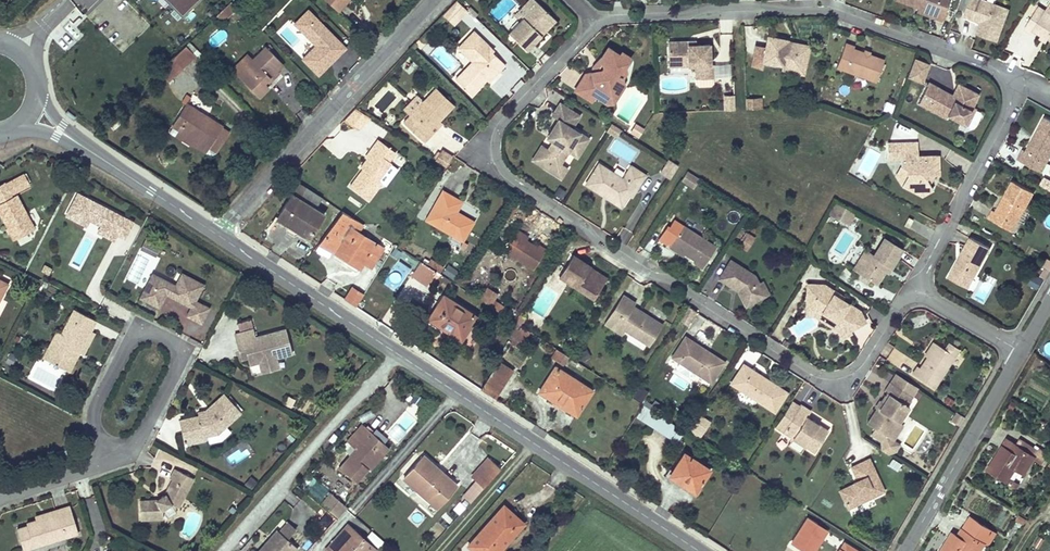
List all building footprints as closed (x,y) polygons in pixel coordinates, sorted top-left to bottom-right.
[(183,15),(198,0),(168,0),(183,15)] [(338,11),(348,0),(326,0),(338,11)] [(918,7),(933,13),(932,17),(942,20),(947,6),(938,3),(939,0),(899,0),(918,7)] [(970,0),(960,0),(958,7),(966,10),(970,0)] [(983,0),(970,0),(966,10),(964,16),(973,20),(974,17),(981,20),(980,23),(976,34),(997,41),(1008,9),(983,0)] [(1049,0),(1042,0),(1038,6),(1049,13),(1049,1),(1049,0)] [(468,11),(457,1),(444,15),(455,25),(468,11)] [(236,8),(230,2),(216,15),(222,22),(236,8)] [(553,17),(538,3),(509,33),(527,50),(541,35),(538,32),(553,17)] [(1038,6),(1024,28),(1032,33),(1034,30),(1048,39),(1049,38),(1049,13),(1038,6)] [(933,13),(918,7),(917,11),(932,17),(933,13)] [(309,8),(293,23),(315,45),(301,59),(319,77),(348,48),(309,8)] [(523,11),(521,9),(517,12),(515,15),(517,18),(520,15),(520,14),(523,11)] [(556,20),(553,17),(538,32),(541,35),(556,20)] [(471,63),(481,53),(485,57),(491,51),(472,33),(457,49),(471,63)] [(809,46),(787,41),(788,40),(768,36),(762,61),(782,65),(781,70),(803,74),(809,46)] [(709,44),(696,45),(688,45),(688,41),(668,42),(668,59),(688,59),(688,66),(695,65),(695,78),(713,78),(713,64),(710,64),(709,44)] [(197,52),(188,43),(185,45),(195,54),(197,52)] [(195,54),(185,45),(164,66),(170,73),(178,66),(180,68),(192,56),(194,58),(196,56),(195,54)] [(864,52),(844,45),(836,67),(876,81),(883,59),(865,53),(864,52)] [(284,64),(272,52),(266,46),(252,59),(257,65),(259,66),(261,68),(255,74),(253,72),(244,81),(259,97),(267,89),(267,85),(265,83),(277,71),(284,64)] [(630,57),(622,52),(620,55),(608,47),(602,57),(604,65),(606,66),(602,72),(600,70),(592,72),(585,74),(575,90),(591,100),(594,95),(597,91),(600,90),(609,96),(615,87),(624,85),(622,77),(626,71),(625,66),(630,57)] [(498,72),(505,64),(491,51),(485,57),(481,53),(471,63),(456,79),(471,95),(486,80),(495,70),(498,72)] [(604,65),(602,57),(593,66),(592,72),(600,70),(602,72),(606,66),(604,65)] [(930,63),(915,58),(908,77),(923,83),(930,63)] [(257,65),(253,60),(238,75),(244,81),(253,72),(255,74),(261,68),(259,66),(257,65)] [(495,70),(486,80),(488,82),(498,72),(495,70)] [(277,71),(265,83),(267,85),(279,73),(277,71)] [(949,101),(951,98),(939,91),(941,88),(929,82),(918,103),(946,118),(947,115),(961,123),(970,107),(973,109),(974,107),(981,94),(970,89),(969,91),(961,87),(953,103),(949,101)] [(970,89),(959,83),(953,94),(941,88),(939,91),(951,98),(949,101),(953,103),(961,87),(969,91),(970,89)] [(624,85),(615,87),(609,96),(600,90),(597,91),(594,95),(607,102),(613,101),(624,85)] [(454,105),(436,88),(424,101),(415,110),(410,115),(403,122),(424,142),(433,133),(430,130),(437,122),(454,105)] [(424,101),(418,95),(404,109),(410,115),(415,110),(424,101)] [(735,109),(734,95),(724,95),(724,110),(735,109)] [(757,109),(757,98),(746,99),(746,109),(757,109)] [(230,131),(206,116),(204,118),(202,116),(203,114),(186,103),(172,125),(173,126),(209,148),(213,141),(220,145),(230,131)] [(553,140),(548,148),(543,156),(551,161),(546,168),(561,177),(568,167),(560,163),(568,150),(577,156),(589,138),(572,127),(580,115),(560,103),(552,115),(558,119),(552,128),(558,132),(553,140)] [(355,107),(343,120),(360,130),(372,118),(355,107)] [(967,126),(977,109),(974,107),(973,109),(970,107),(961,123),(967,126)] [(1045,117),(1035,136),(1038,138),(1036,141),(1033,139),(1026,151),(1023,149),(1018,159),(1036,169),(1041,159),(1046,162),(1049,156),(1049,120),(1045,117)] [(440,125),(437,122),(430,130),(433,133),(440,125)] [(616,137),(621,128),(611,123),(606,132),(616,137)] [(644,129),(636,124),(631,132),(639,137),(644,129)] [(209,148),(173,126),(169,132),(191,145),(192,143),(206,153),(209,148)] [(558,132),(552,128),(547,137),(553,140),(558,132)] [(629,163),(636,152),(615,138),(608,148),(629,163)] [(397,153),(378,139),(356,168),(359,170),(347,187),(370,204),(384,185),(379,181),(393,163),(391,161),(397,153)] [(220,145),(213,141),(209,148),(216,153),(220,145)] [(928,175),(933,175),(939,174),(938,155),(918,156),(918,142),(900,143),(901,157),(901,166),(907,169),(907,175),(901,185),(921,195),(933,189),(929,183),(926,179),(928,175)] [(901,157),(900,143),(891,143),(891,157),(901,157)] [(543,156),(548,148),(542,144),(533,159),(546,168),(551,161),(543,156)] [(453,157),(441,149),(440,152),(451,159),(453,157)] [(451,159),(440,152),(435,159),(447,166),(451,159)] [(1046,162),(1041,159),(1036,169),(1041,172),(1046,162)] [(678,165),(669,160),(662,172),(670,178),(678,165)] [(645,175),(631,165),(622,179),(598,163),(585,184),(603,195),(605,192),(623,204),(634,187),(637,189),(645,175)] [(907,175),(907,169),(901,166),(896,175),(901,185),(907,175)] [(699,178),(687,171),(681,180),(693,187),(699,178)] [(1034,191),(1013,180),(1003,198),(1005,199),(1004,202),(1001,201),(996,211),(993,210),(988,218),(1005,227),(1009,220),(1017,223),(1034,191)] [(322,198),(299,183),(292,194),(315,209),(322,198)] [(565,191),(559,187),(555,194),(561,198),(565,191)] [(462,201),(442,190),(426,220),(453,235),(457,228),(467,233),(473,221),(456,211),(453,210),(455,207),(457,209),(462,201)] [(124,236),(132,221),(75,192),(64,214),(113,240),(117,233),(124,236)] [(623,204),(605,192),(603,195),(621,207),(623,204)] [(315,209),(292,194),(277,217),(309,237),(323,214),(315,209)] [(31,230),(15,198),(0,206),(0,218),(12,240),(31,230)] [(856,213),(836,203),(831,213),(850,223),(856,213)] [(337,239),(351,217),(342,211),(318,243),(331,251),(338,240),(337,239)] [(363,225),(351,217),(337,239),(338,240),(331,251),(336,254),(351,228),(358,232),(363,225)] [(913,220),(908,217),(904,224),(909,227),(913,220)] [(1017,223),(1009,220),(1005,227),(1012,231),(1017,223)] [(716,247),(683,225),(670,244),(671,245),(676,248),(684,253),(696,261),(695,263),(702,268),(716,247)] [(358,232),(351,228),(336,254),(360,269),(363,263),(371,267),(383,248),(358,232)] [(467,233),(457,228),(453,235),(463,240),(467,233)] [(528,237),(515,228),(513,232),(526,240),(528,237)] [(413,234),(408,230),(398,245),(403,249),(413,234)] [(537,247),(526,240),(513,232),(502,249),(534,269),(546,250),(538,245),(537,247)] [(754,238),(747,234),(740,246),(746,250),(754,238)] [(990,247),(970,237),(961,254),(964,256),(961,260),(958,259),(948,277),(964,285),(970,272),(975,275),(990,247)] [(877,284),(885,271),(888,265),(891,267),(903,249),(884,238),(873,255),(870,254),(859,272),(877,284)] [(676,248),(671,245),(669,247),(683,256),(684,253),(676,248)] [(870,254),(865,250),(854,269),(859,272),(870,254)] [(405,251),(397,258),(408,270),(416,263),(405,251)] [(605,281),(588,270),(590,267),(591,266),(573,254),(559,276),(594,298),(605,281)] [(755,275),(731,260),(718,279),(734,289),(737,286),(740,288),(738,291),(746,306),(766,295),(759,284),(755,275)] [(427,285),(436,271),(421,261),(412,275),(427,285)] [(461,273),(448,265),(443,272),(457,280),(461,273)] [(607,278),(590,267),(588,270),(605,281),(607,278)] [(968,288),(975,275),(970,272),(964,285),(968,288)] [(201,323),(209,308),(195,301),(203,285),(182,274),(176,286),(153,274),(141,297),(160,307),(166,294),(192,307),(187,315),(201,323)] [(1030,284),(1037,288),(1042,279),(1035,275),(1030,284)] [(769,294),(763,282),(759,284),(766,295),(769,294)] [(807,284),(806,310),(819,310),(840,323),(843,319),(845,320),(850,330),(865,322),(859,310),(833,294),(835,291),(824,284),(807,284)] [(497,294),(483,285),(476,297),(490,305),(497,294)] [(352,286),(344,298),(356,305),(364,294),(352,286)] [(844,297),(835,291),(833,294),(842,299),(844,297)] [(476,316),(444,295),(430,316),(443,325),(442,326),(450,331),(450,329),(463,337),(476,316)] [(502,304),(506,298),(501,295),(497,301),(502,304)] [(637,312),(632,308),(633,306),(635,303),(623,295),(604,323),(613,329),(616,324),(625,330),(649,345),(662,325),(639,310),(637,312)] [(696,311),(688,305),(679,319),(687,325),(696,311)] [(79,352),(91,331),(96,320),(74,309),(62,333),(48,360),(63,368),(73,349),(79,352)] [(840,323),(819,310),(806,310),(806,315),(814,315),(837,330),(842,338),(852,332),(850,330),(845,320),(843,319),(840,323)] [(525,318),(520,314),(516,320),(522,323),(525,318)] [(625,330),(616,324),(613,329),(622,335),(625,330)] [(517,329),(510,325),(505,334),(512,338),(513,336),(517,329)] [(529,331),(520,325),(513,336),(518,339),(522,342),(529,331)] [(290,344),(286,328),(255,336),(253,329),(234,334),(239,351),(249,348),(250,353),(247,354),(247,357),(249,365),(259,362),(260,366),(277,361),(276,357),(278,357),(292,353),(290,344)] [(48,360),(62,333),(57,331),(43,358),(48,360)] [(83,354),(94,332),(91,331),(79,352),(83,354)] [(518,339),(513,336),(512,338),(509,342),(514,345),(518,339)] [(705,349),(685,336),(672,357),(680,362),(677,366),(678,369),(690,377),(693,376),(696,372),(712,382),(725,361),(709,351),(708,353),(704,350),(705,349)] [(954,355),(945,350),(935,343),(935,344),(927,356),(919,368),(917,366),(913,374),(934,388),(954,355)] [(935,344),(933,343),(925,355),(927,356),(935,344)] [(959,349),(949,344),(945,350),(954,355),(959,349)] [(250,353),(249,348),(239,351),(241,359),(247,357),(247,354),(250,353)] [(568,356),(556,348),(551,356),(563,364),(568,356)] [(69,371),(79,352),(73,349),(63,368),(69,371)] [(590,356),(586,349),(579,353),(583,360),(590,356)] [(8,352),(5,363),(13,365),(16,354),(8,352)] [(513,369),(499,360),(493,369),(507,379),(513,369)] [(252,375),(279,368),(277,361),(260,366),(259,362),(249,365),(252,375)] [(769,383),(751,372),(753,370),(743,364),(731,383),(775,411),(787,392),(770,381),(769,383)] [(592,390),(555,367),(539,391),(549,397),(551,394),(579,411),(592,390)] [(507,379),(493,369),(492,369),(480,389),(495,399),(507,379)] [(770,381),(753,370),(751,372),(769,383),(770,381)] [(912,396),(890,382),(884,391),(887,393),(881,402),(883,403),(879,409),(877,408),(867,423),(886,435),(896,420),(899,422),(909,406),(907,405),(912,396)] [(648,392),(639,386),(633,395),(642,401),(648,392)] [(218,433),(241,412),(224,393),(213,404),(212,409),(209,413),(206,410),(198,412),(199,416),(179,420),(183,437),(191,436),(202,433),(203,436),(204,436),(218,433)] [(579,411),(551,394),(549,397),(576,415),(579,411)] [(817,426),(814,424),(815,422),(807,416),(811,410),(800,404),(783,432),(815,452),(829,430),(818,424),(817,426)] [(678,426),(645,405),(638,416),(671,437),(678,426)] [(965,417),(958,413),(953,421),(960,426),(965,417)] [(709,421),(700,415),(693,426),(702,432),(709,421)] [(903,424),(899,422),(896,420),(886,435),(893,440),(903,424)] [(366,465),(379,451),(365,439),(372,432),(362,424),(347,441),(351,444),(356,449),(349,456),(340,466),(356,481),(368,468),(366,465)] [(684,430),(678,426),(671,437),(677,441),(684,430)] [(702,432),(693,426),(689,433),(698,439),(702,432)] [(389,448),(372,432),(365,439),(379,451),(366,465),(368,468),(370,470),(389,448)] [(204,438),(204,436),(203,436),(202,433),(191,436),(192,441),(204,438)] [(1008,481),(1009,478),(1016,467),(1025,473),(1034,458),(1042,464),(1049,453),(1036,445),(1034,448),(1019,438),(1016,444),(1011,441),(1007,448),(1003,446),(988,469),(1008,481)] [(1007,439),(1003,446),(1007,448),(1011,441),(1007,439)] [(349,456),(356,449),(351,444),(347,449),(349,456)] [(224,455),(228,466),(252,457),(248,446),(224,455)] [(684,452),(672,470),(669,475),(695,491),(698,487),(710,469),(684,452)] [(437,507),(455,486),(448,480),(446,483),(429,468),(433,464),(423,456),(404,478),(418,490),(420,488),(431,498),(429,500),(437,507)] [(743,468),(725,456),(722,460),(740,472),(743,468)] [(483,487),(501,468),(490,458),(472,478),(476,481),(483,487)] [(851,467),(857,480),(858,483),(854,484),(854,483),(839,490),(848,508),(884,491),(869,458),(851,467)] [(898,470),(902,463),(892,458),(888,464),(898,470)] [(456,485),(433,464),(429,468),(446,483),(448,480),(455,486),(456,485)] [(179,507),(194,478),(175,468),(170,478),(173,479),(166,494),(161,496),(163,500),(158,502),(157,499),(156,499),(140,501),(141,519),(163,518),(162,509),(171,503),(179,507)] [(669,475),(672,470),(669,468),(664,476),(696,497),(701,489),(698,487),(695,491),(669,475)] [(302,487),(312,476),(308,472),(298,484),(302,487)] [(1018,483),(1009,478),(1008,481),(1016,486),(1018,483)] [(470,502),(483,487),(476,481),(463,496),(470,502)] [(431,498),(420,488),(418,490),(429,500),(431,498)] [(344,505),(329,492),(320,503),(335,515),(344,505)] [(233,513),(239,507),(235,503),(229,509),(233,513)] [(1026,512),(1030,507),(1025,504),(1021,509),(1026,512)] [(504,537),(519,519),(503,505),(468,545),(475,550),(499,550),(508,541),(504,537)] [(78,533),(70,506),(55,510),(55,513),(37,519),(26,522),(27,525),(17,529),(24,550),(46,543),(65,537),(78,533)] [(37,519),(55,513),(55,510),(36,516),(37,519)] [(1027,518),(1020,514),(1017,519),(1023,523),(1027,518)] [(808,517),(792,542),(806,550),(814,550),(828,530),(808,517)] [(992,530),(970,517),(962,529),(957,536),(952,532),(941,550),(980,550),(986,541),(992,530)] [(513,538),(525,524),(519,519),(504,537),(508,541),(511,537),(513,538)] [(290,538),(297,529),(286,520),(279,529),(290,538)] [(370,545),(370,544),(347,524),(325,549),(328,550),(364,550),(370,545)] [(283,535),(277,530),(258,550),(266,550),(270,545),(272,547),(283,535)] [(996,533),(992,530),(986,541),(990,543),(996,533)] [(368,538),(379,547),(384,541),(373,532),(368,538)] [(289,540),(283,535),(272,547),(270,545),(266,550),(279,550),(289,540)] [(297,548),(289,540),(279,550),(295,550),(297,548)] [(844,542),(839,550),(858,550),(844,542)]
